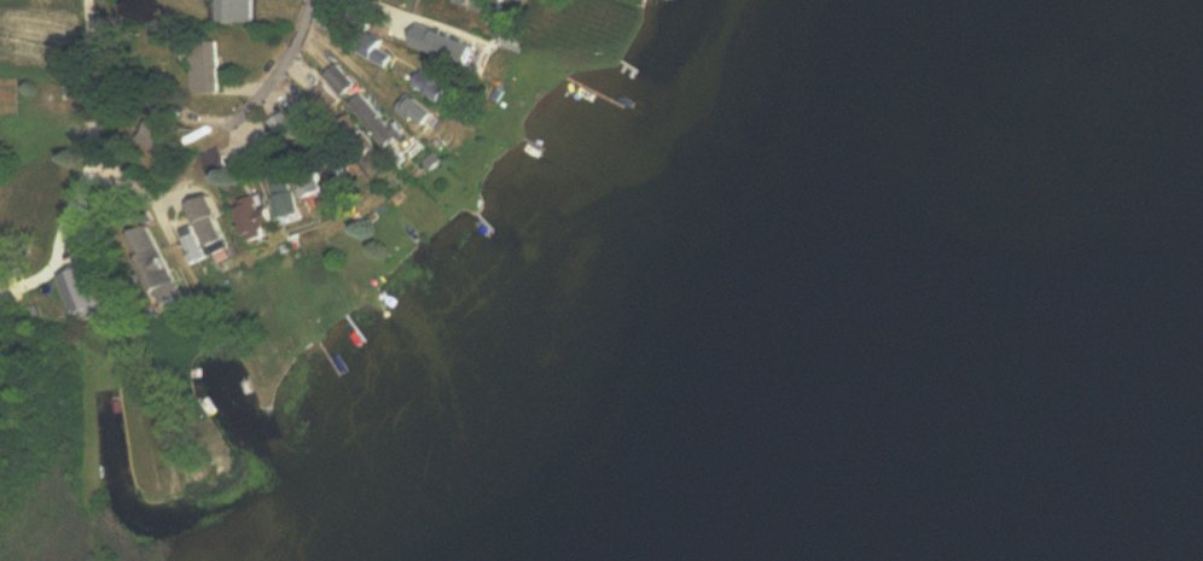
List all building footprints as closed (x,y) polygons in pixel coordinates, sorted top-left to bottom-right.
[(223,23),(257,23),(257,0),(223,0),(223,23)] [(459,3),(499,14),(503,0),(460,0),(459,3)] [(352,49),(390,70),(400,54),(361,32),(352,49)] [(191,93),(218,93),(218,44),(191,44),(191,93)] [(358,85),(338,65),(325,78),(345,98),(358,85)] [(420,87),(459,106),(468,87),(429,68),(420,87)] [(0,78),(0,116),(11,116),(11,78),(0,78)] [(340,100),(323,83),(308,98),(325,115),(340,100)] [(397,153),(411,140),(368,91),(353,104),(397,153)] [(445,119),(424,96),(410,108),(431,131),(445,119)] [(308,118),(300,104),(269,122),(281,142),(297,132),(294,127),(308,118)] [(163,115),(141,137),(160,157),(182,135),(163,115)] [(232,168),(220,150),(204,161),(216,179),(232,168)] [(267,174),(284,223),(305,216),(288,166),(267,174)] [(307,199),(330,197),(327,168),(304,170),(307,199)] [(262,210),(255,195),(235,205),(252,239),(278,226),(269,206),(262,210)] [(226,244),(200,199),(182,209),(208,255),(226,244)] [(128,242),(145,295),(170,287),(153,234),(128,242)] [(177,245),(184,265),(200,260),(192,239),(177,245)] [(106,312),(99,265),(60,271),(67,318),(106,312)]
